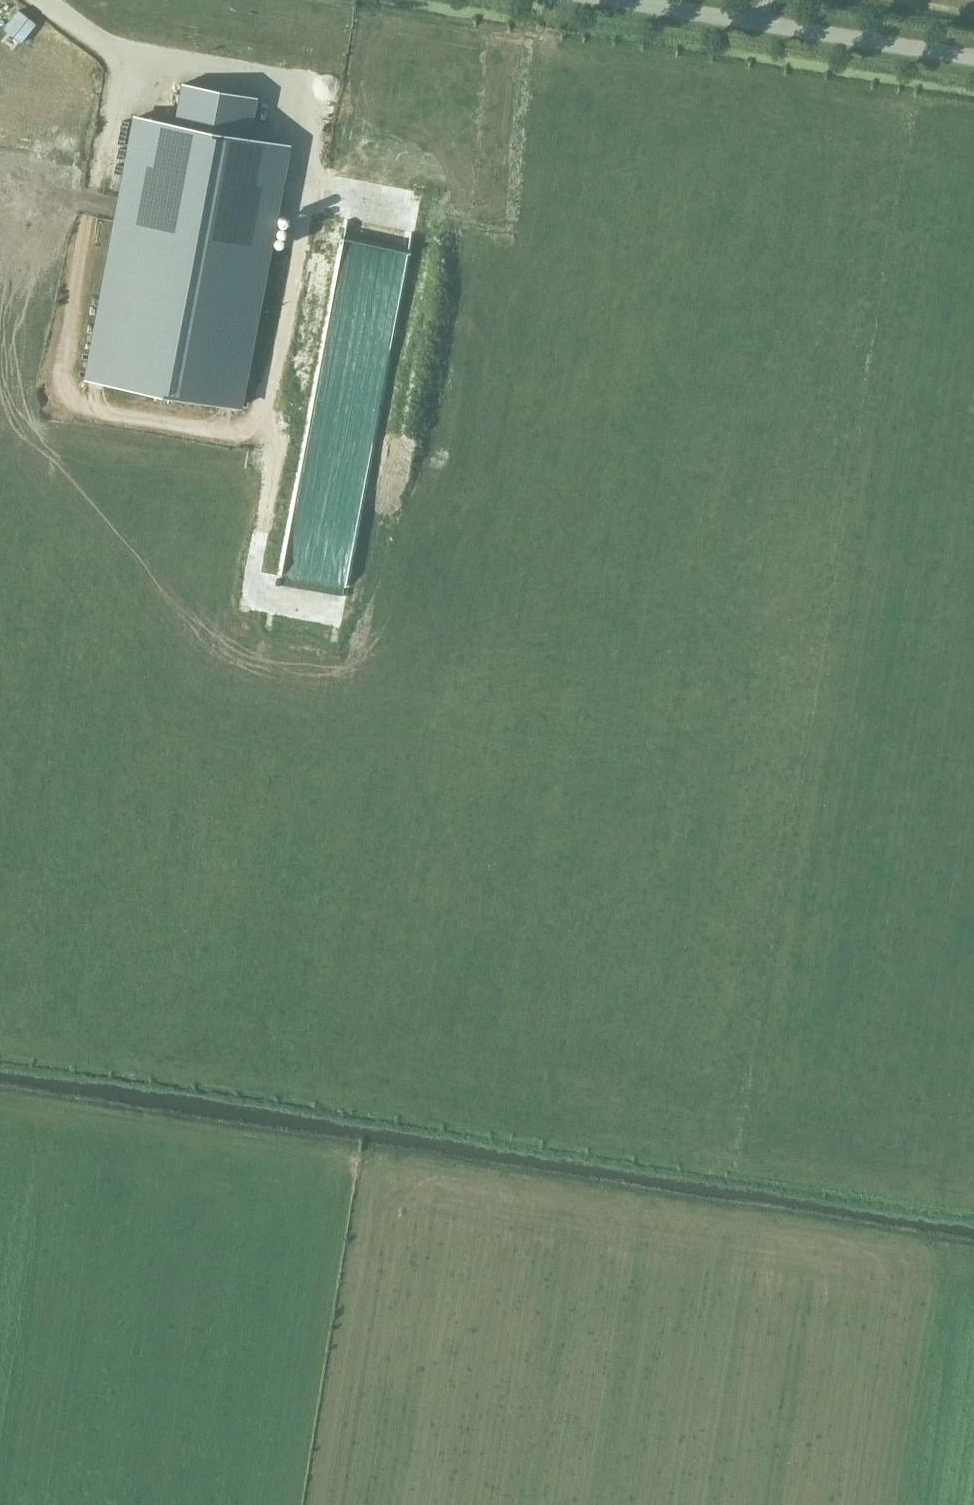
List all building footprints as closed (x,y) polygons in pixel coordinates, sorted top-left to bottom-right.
[(287,145),(278,143),(249,138),(257,98),(182,84),(175,123),(137,116),(132,143),(88,379),(156,392),(154,399),(168,401),(169,394),(237,407),(287,145)]
